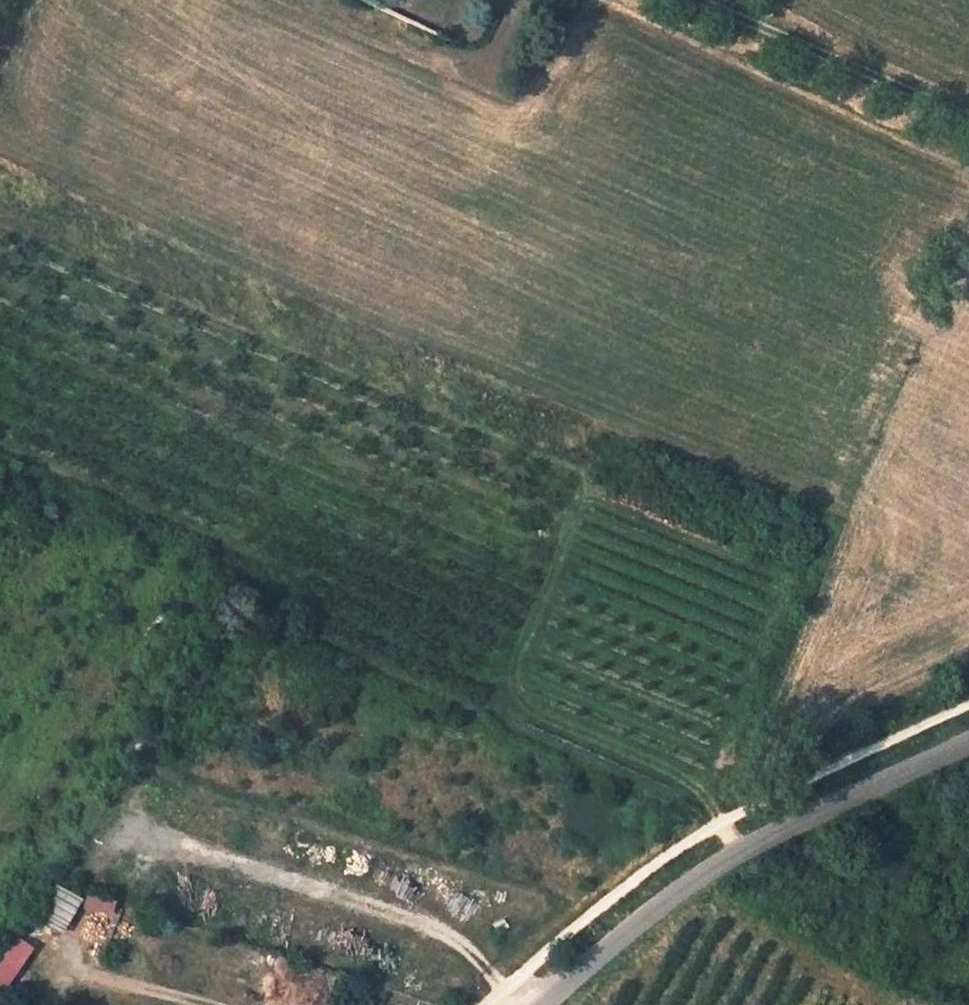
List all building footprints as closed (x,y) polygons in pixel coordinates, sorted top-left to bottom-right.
[(39,919),(64,933),(82,898),(58,885),(39,919)] [(114,914),(116,900),(87,897),(86,910),(114,914)] [(33,944),(14,934),(0,961),(0,988),(9,992),(33,944)]
